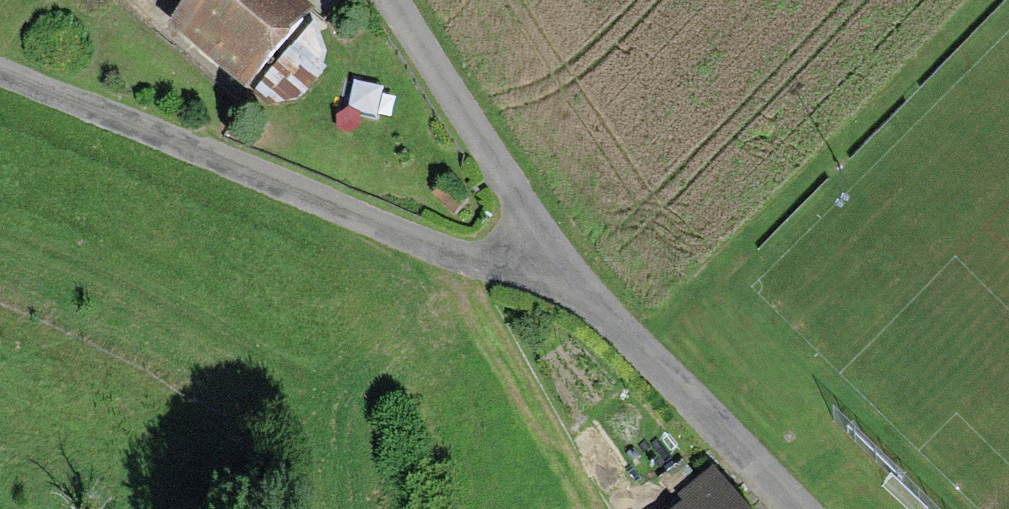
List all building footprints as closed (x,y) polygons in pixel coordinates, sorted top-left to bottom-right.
[(166,25),(228,89),(284,17),(266,0),(188,0),(166,25)] [(699,480),(664,508),(723,508),(699,480)]
